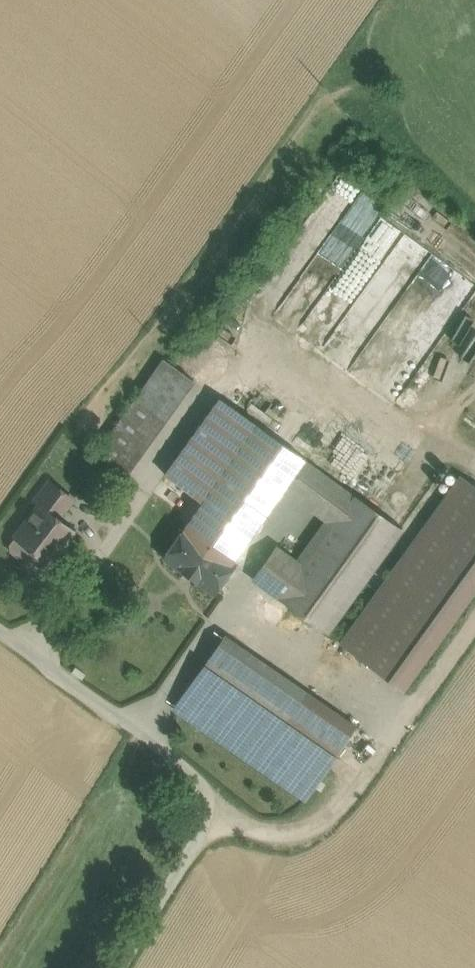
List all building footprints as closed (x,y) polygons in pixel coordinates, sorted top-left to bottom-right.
[(386,313),(349,370),(398,401),(474,281),(406,238),(372,291),(383,297),(377,307),(386,313)] [(228,357),(219,343),(203,339),(189,347),(185,363),(193,377),(209,382),(224,373),(228,357)] [(164,361),(98,453),(126,474),(193,382),(164,361)] [(221,399),(166,475),(181,486),(197,464),(236,409),(221,399)] [(236,409),(197,464),(218,479),(257,424),(236,409)] [(202,502),(200,504),(248,540),(273,504),(293,476),(304,459),(257,424),(218,479),(202,502)] [(330,478),(304,459),(293,476),(318,494),(330,478)] [(197,464),(181,486),(202,502),(218,479),(197,464)] [(273,504),(311,531),(321,517),(323,514),(311,505),(318,494),(293,476),(273,504)] [(318,494),(311,505),(323,514),(342,487),(330,478),(318,494)] [(342,643),(402,686),(474,585),(474,488),(461,478),(342,643)] [(48,481),(33,501),(38,505),(47,511),(52,505),(64,510),(72,499),(48,481)] [(323,514),(321,517),(334,527),(356,497),(342,487),(323,514)] [(309,544),(296,563),(293,561),(272,591),(324,630),(398,528),(356,497),(334,527),(318,550),(309,544)] [(248,540),(200,504),(163,557),(213,594),(235,563),(232,561),(248,540)] [(74,531),(47,511),(38,505),(14,536),(15,537),(10,542),(11,550),(18,555),(26,554),(30,548),(44,560),(56,544),(61,547),(74,531)] [(334,527),(321,517),(311,531),(304,540),(309,544),(318,550),(334,527)] [(279,540),(253,578),(272,591),(293,561),(285,556),(290,549),(279,540)] [(307,692),(224,634),(203,664),(286,722),(307,692)] [(286,722),(203,664),(175,705),(307,797),(335,756),(286,722)] [(356,726),(307,692),(286,722),(335,756),(356,726)]
